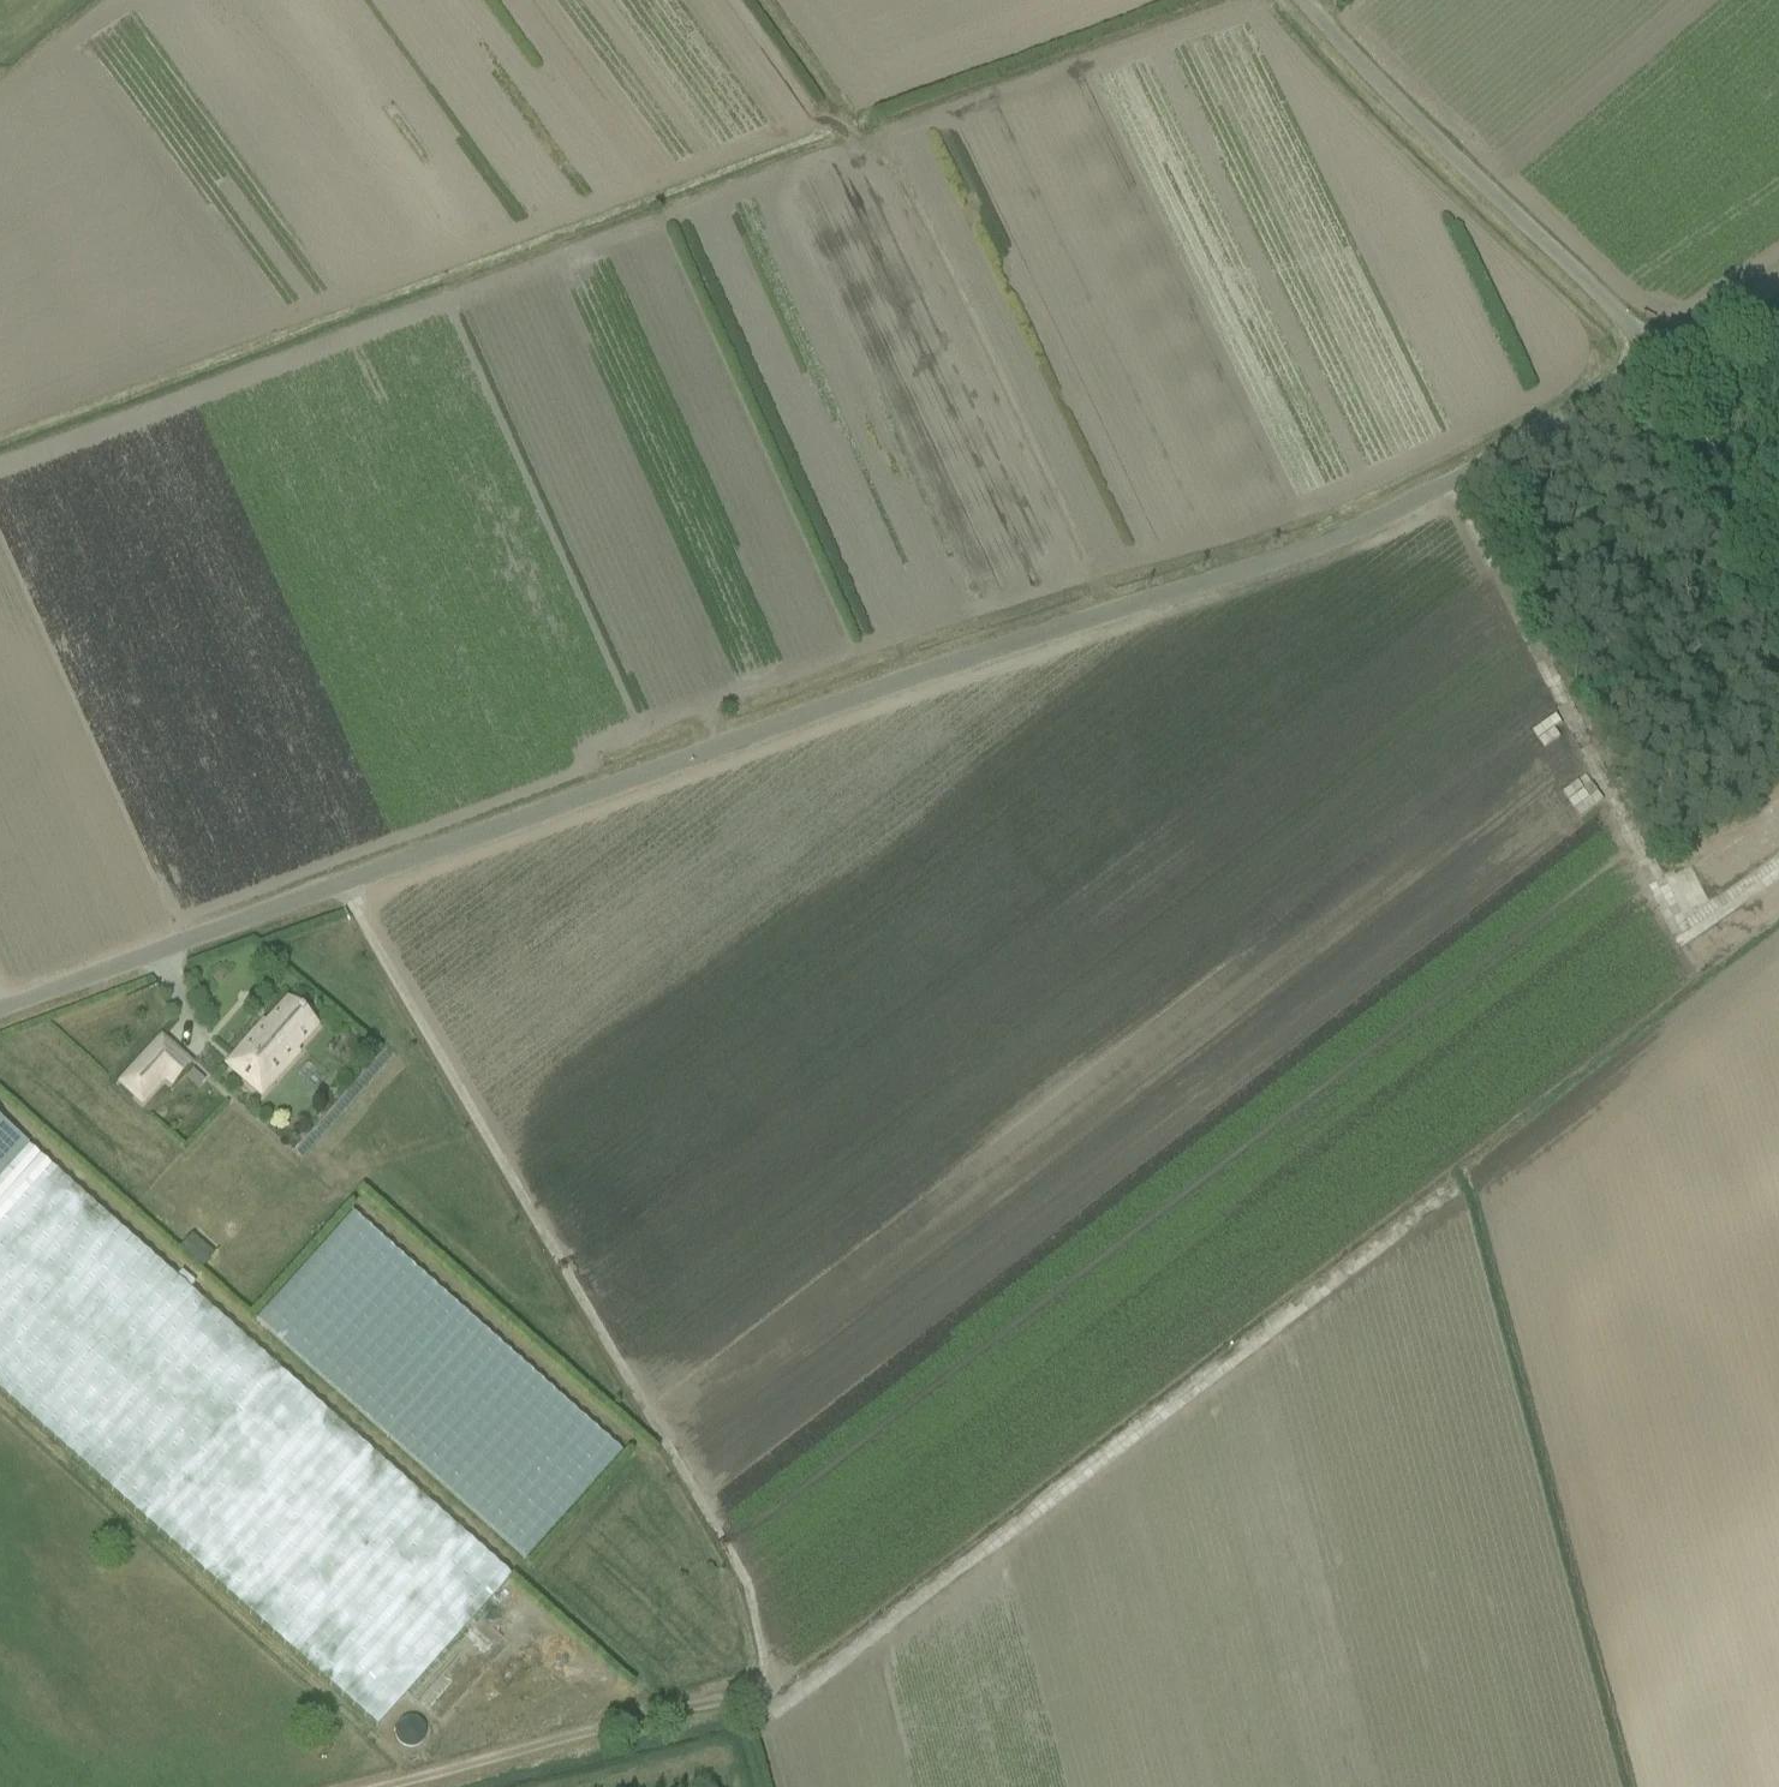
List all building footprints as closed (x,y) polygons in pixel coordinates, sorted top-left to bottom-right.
[(263,1025),(237,1053),(272,1083),(297,1055),(294,1052),(315,1029),(287,1003),(266,1027),(263,1025)] [(161,1040),(120,1085),(141,1104),(164,1079),(158,1073),(175,1053),(161,1040)] [(377,1728),(509,1579),(511,1578),(0,1123),(0,1393),(377,1728)] [(188,1240),(178,1251),(200,1270),(210,1259),(188,1240)] [(269,1326),(267,1331),(354,1406),(361,1391),(357,1380),(362,1367),(378,1350),(382,1363),(390,1366),(394,1358),(411,1352),(404,1329),(401,1327),(397,1315),(393,1317),(384,1308),(378,1320),(376,1320),(372,1329),(379,1335),(373,1349),(365,1352),(361,1361),(355,1342),(352,1343),(333,1326),(328,1311),(323,1308),(310,1297),(299,1292),(269,1326)] [(517,1548),(531,1565),(551,1549),(537,1532),(517,1548)]
